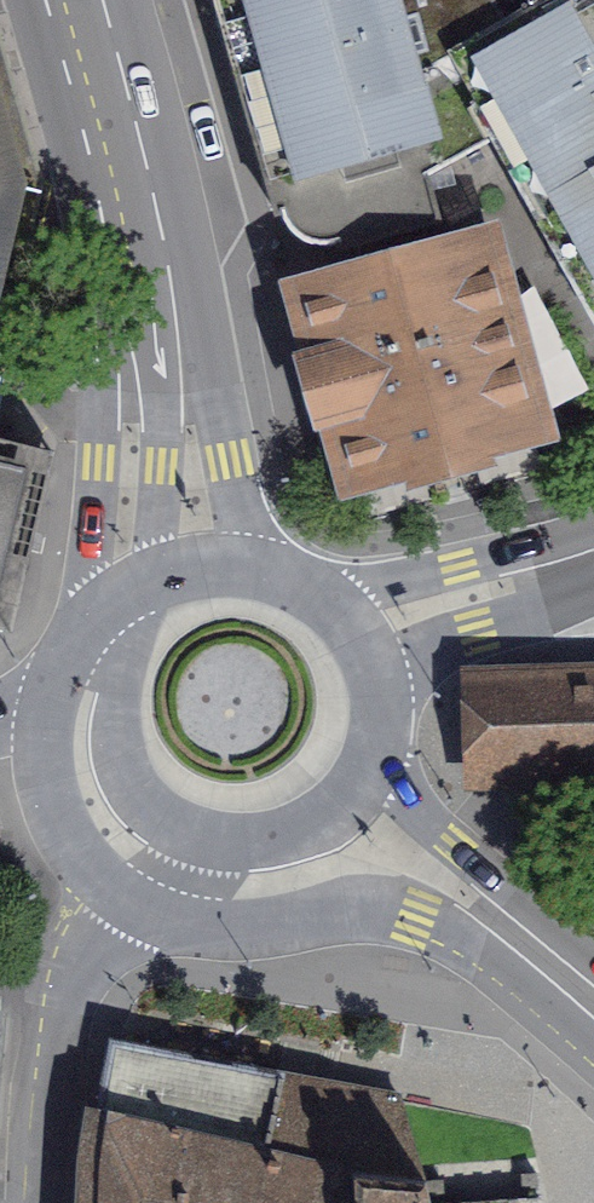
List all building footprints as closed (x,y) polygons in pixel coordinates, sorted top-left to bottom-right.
[(23,623),(55,459),(3,451),(49,204),(6,0),(0,0),(0,617),(23,623)] [(340,249),(439,220),(427,177),(446,167),(420,74),(501,28),(505,23),(492,0),(217,0),(278,213),(326,199),(340,249)] [(446,167),(499,137),(593,306),(593,48),(572,8),(572,6),(568,0),(547,0),(505,23),(501,28),(420,74),(446,167)] [(593,48),(593,0),(586,0),(572,8),(593,48)] [(484,245),(307,294),(357,475),(533,426),(484,245)] [(485,674),(489,774),(593,772),(593,673),(485,674)] [(352,1173),(269,1152),(285,1078),(115,1045),(99,1130),(94,1199),(93,1202),(354,1202),(352,1173)] [(285,1078),(269,1152),(352,1173),(426,1180),(402,1102),(402,1097),(383,1095),(285,1078)] [(426,1180),(352,1173),(354,1202),(431,1202),(426,1180)]
